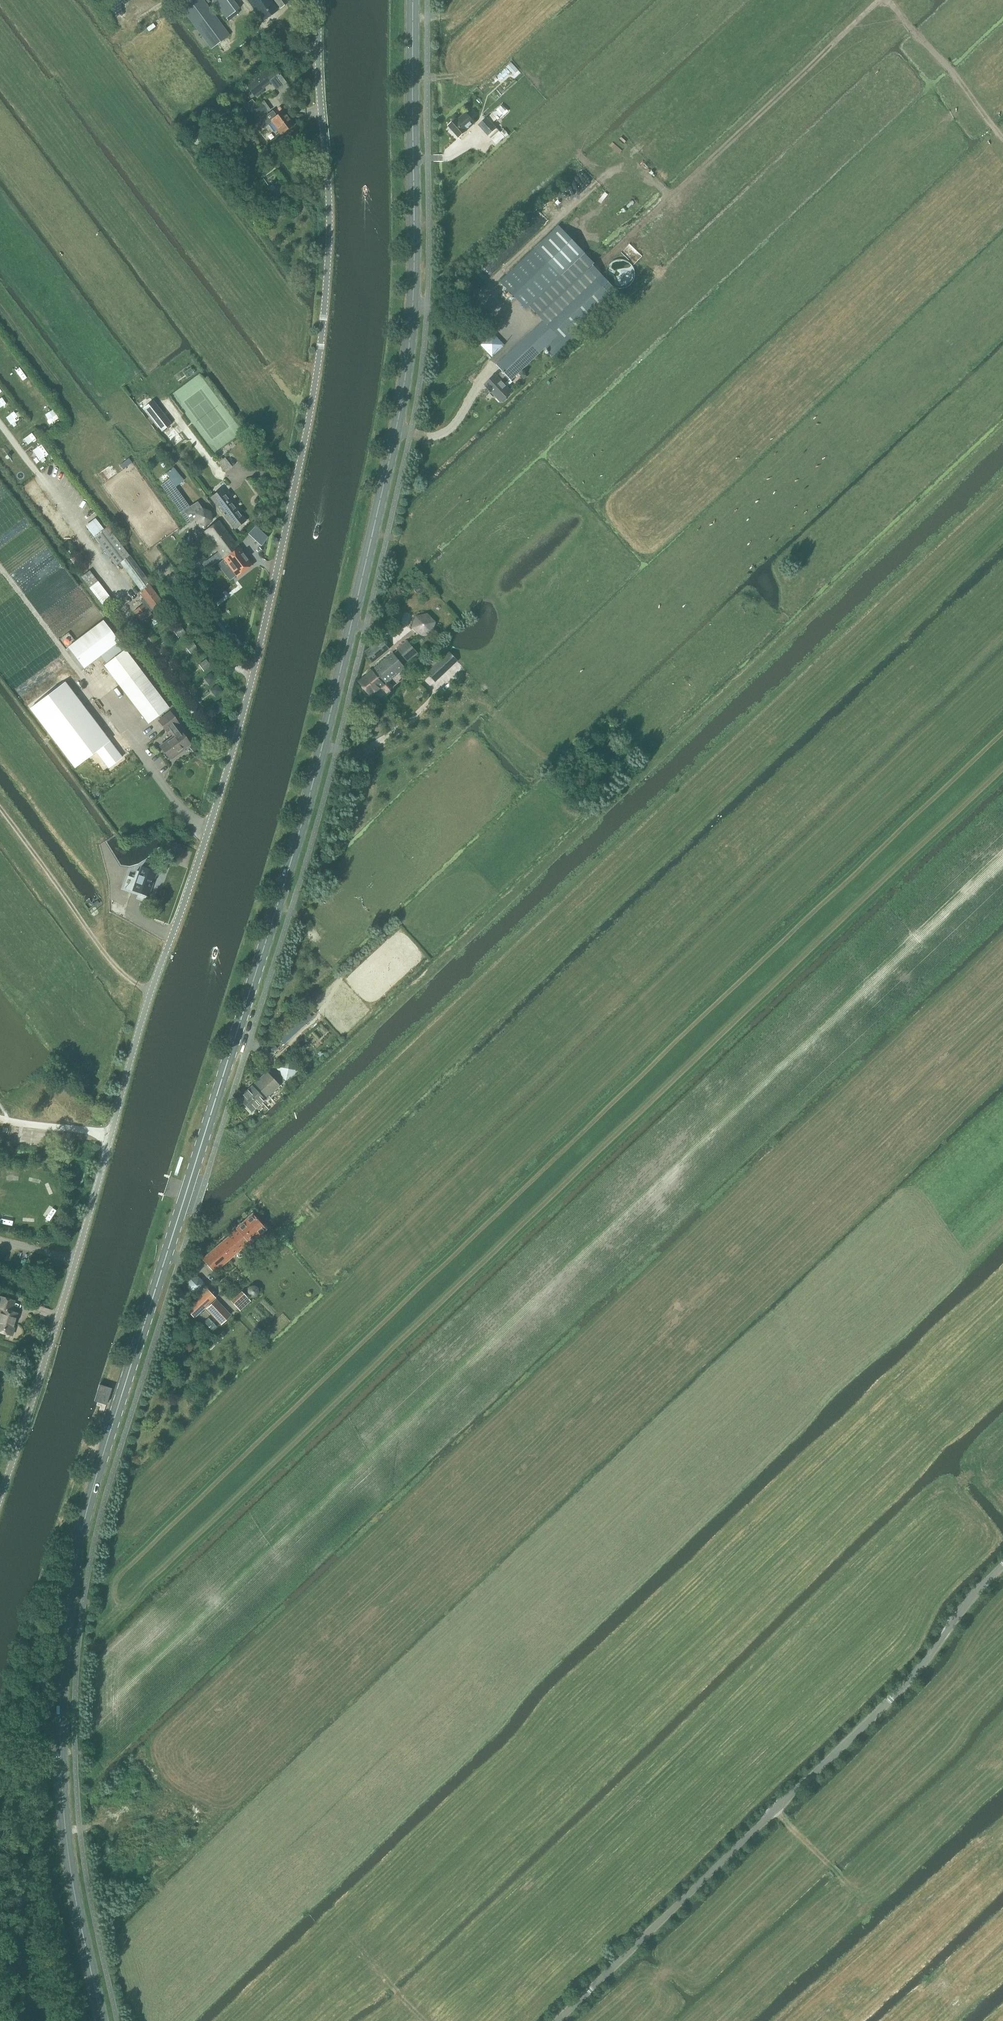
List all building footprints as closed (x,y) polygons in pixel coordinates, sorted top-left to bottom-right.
[(233,0),(210,0),(206,3),(204,0),(183,0),(178,4),(211,49),(230,35),(221,22),(240,9),(233,0)] [(262,21),(278,9),(272,2),(274,0),(247,0),(262,21)] [(512,62),(507,67),(515,75),(520,70),(512,62)] [(264,88),(278,79),(271,70),(247,85),(255,96),(265,89),(264,88)] [(263,102),(251,110),(258,121),(270,112),(263,102)] [(281,134),(293,126),(286,115),(288,113),(283,105),(278,109),(280,113),(271,120),(281,134)] [(476,123),(466,112),(458,120),(457,119),(449,126),(459,138),(476,123)] [(487,118),(479,125),(489,136),(489,135),(497,144),(504,137),(497,128),(487,118)] [(194,125),(185,131),(188,136),(198,131),(194,125)] [(559,226),(535,249),(560,275),(579,257),(580,258),(585,253),(559,226)] [(558,274),(533,249),(497,284),(521,309),(558,274)] [(496,374),(484,384),(501,402),(513,391),(505,383),(510,379),(511,380),(545,347),(554,356),(615,299),(588,271),(595,264),(585,253),(580,258),(530,306),(543,321),(497,365),(502,371),(498,375),(496,374)] [(493,332),(481,344),(493,357),(505,345),(493,332)] [(172,424),(153,400),(143,408),(162,432),(172,424)] [(174,446),(183,439),(179,434),(170,441),(174,446)] [(225,458),(218,463),(226,472),(232,467),(225,458)] [(235,530),(246,521),(221,489),(210,498),(235,530)] [(116,566),(120,563),(141,591),(140,593),(144,598),(141,601),(144,605),(135,612),(142,621),(151,614),(150,612),(163,603),(149,585),(151,584),(107,527),(104,529),(95,518),(86,526),(116,566)] [(204,533),(219,552),(207,562),(212,569),(217,565),(225,560),(229,565),(224,569),(231,578),(236,574),(238,577),(239,576),(240,576),(251,568),(251,566),(252,565),(219,521),(204,533)] [(261,545),(267,537),(260,531),(254,538),(261,545)] [(89,571),(82,577),(90,588),(98,582),(89,571)] [(105,607),(113,601),(98,582),(90,588),(105,607)] [(401,622),(404,611),(390,608),(388,618),(401,622)] [(421,637),(433,634),(436,623),(428,613),(416,616),(412,628),(421,637)] [(103,620),(68,647),(85,668),(120,642),(103,620)] [(178,637),(185,632),(180,626),(174,631),(178,637)] [(381,639),(366,652),(374,662),(389,649),(381,639)] [(408,642),(398,650),(408,661),(418,653),(408,642)] [(191,654),(198,649),(193,643),(186,648),(191,654)] [(149,723),(170,707),(125,649),(105,665),(119,685),(149,723)] [(443,659),(428,673),(436,681),(458,661),(450,653),(444,659),(443,659)] [(380,687),(387,693),(393,686),(389,682),(405,667),(394,654),(360,682),(371,695),(380,687)] [(204,670),(210,666),(206,660),(199,664),(204,670)] [(211,673),(205,677),(210,683),(215,679),(211,673)] [(75,767),(96,751),(108,768),(122,757),(109,741),(110,741),(65,682),(30,709),(75,767)] [(212,689),(217,695),(222,691),(217,684),(212,689)] [(214,706),(220,711),(224,707),(218,701),(214,706)] [(192,703),(184,709),(190,718),(199,712),(192,703)] [(190,744),(176,725),(179,723),(170,712),(159,721),(167,731),(169,730),(173,736),(161,746),(170,759),(178,753),(179,754),(184,751),(183,749),(190,744)] [(148,895),(156,873),(141,867),(133,890),(148,895)] [(283,1042),(312,1016),(304,1008),(275,1035),(283,1042)] [(290,1057),(276,1067),(286,1081),(300,1070),(290,1057)] [(269,1095),(280,1085),(268,1071),(252,1085),(238,1098),(251,1112),(261,1102),(269,1110),(276,1103),(269,1095)] [(249,1243),(266,1229),(252,1213),(236,1228),(236,1229),(203,1258),(214,1272),(248,1242),(249,1243)] [(248,1290),(248,1292),(249,1293),(250,1294),(251,1295),(252,1296),(254,1296),(256,1295),(257,1295),(258,1293),(258,1292),(258,1290),(258,1289),(257,1287),(256,1286),(254,1286),(253,1286),(251,1286),(250,1287),(249,1288),(248,1290)] [(194,1316),(215,1297),(208,1289),(187,1309),(194,1316)] [(240,1309),(250,1301),(242,1292),(232,1301),(240,1309)] [(2,1309),(0,1315),(0,1332),(12,1336),(14,1327),(13,1327),(17,1313),(12,1311),(9,1310),(12,1299),(0,1296),(0,1308),(2,1309)] [(216,1299),(206,1308),(221,1324),(231,1315),(216,1299)] [(213,1330),(216,1326),(208,1318),(204,1321),(213,1330)] [(223,1331),(215,1339),(218,1342),(226,1334),(223,1331)] [(99,1384),(94,1400),(106,1404),(112,1388),(99,1384)]
